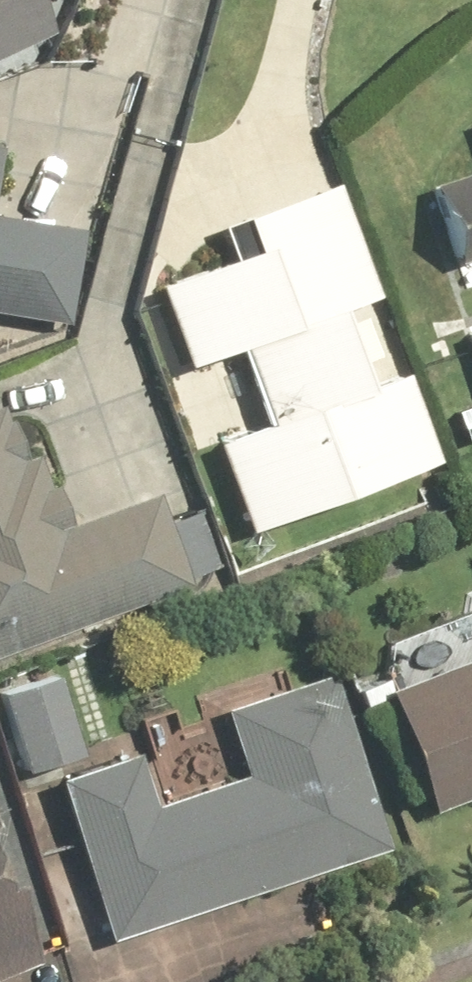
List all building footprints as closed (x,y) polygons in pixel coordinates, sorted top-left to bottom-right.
[(53,32),(38,0),(0,0),(0,56),(53,32)] [(430,185),(456,263),(466,260),(471,277),(471,171),(430,185)] [(185,366),(236,347),(266,425),(214,444),(248,531),(438,459),(405,373),(367,388),(357,363),(377,356),(362,315),(342,323),(337,310),(377,295),(334,183),(219,227),(231,258),(155,286),(185,366)] [(67,324),(83,229),(0,215),(0,313),(67,324)] [(190,586),(156,493),(68,525),(54,486),(47,488),(35,455),(24,459),(9,419),(6,421),(0,405),(0,655),(190,586)] [(391,686),(388,678),(357,690),(362,705),(386,696),(430,812),(471,796),(471,656),(391,686)] [(53,779),(107,941),(390,849),(332,672),(221,708),(244,776),(152,806),(135,752),(53,779)] [(55,675),(0,692),(0,699),(22,771),(79,754),(55,675)] [(39,962),(0,866),(0,977),(39,962)]
